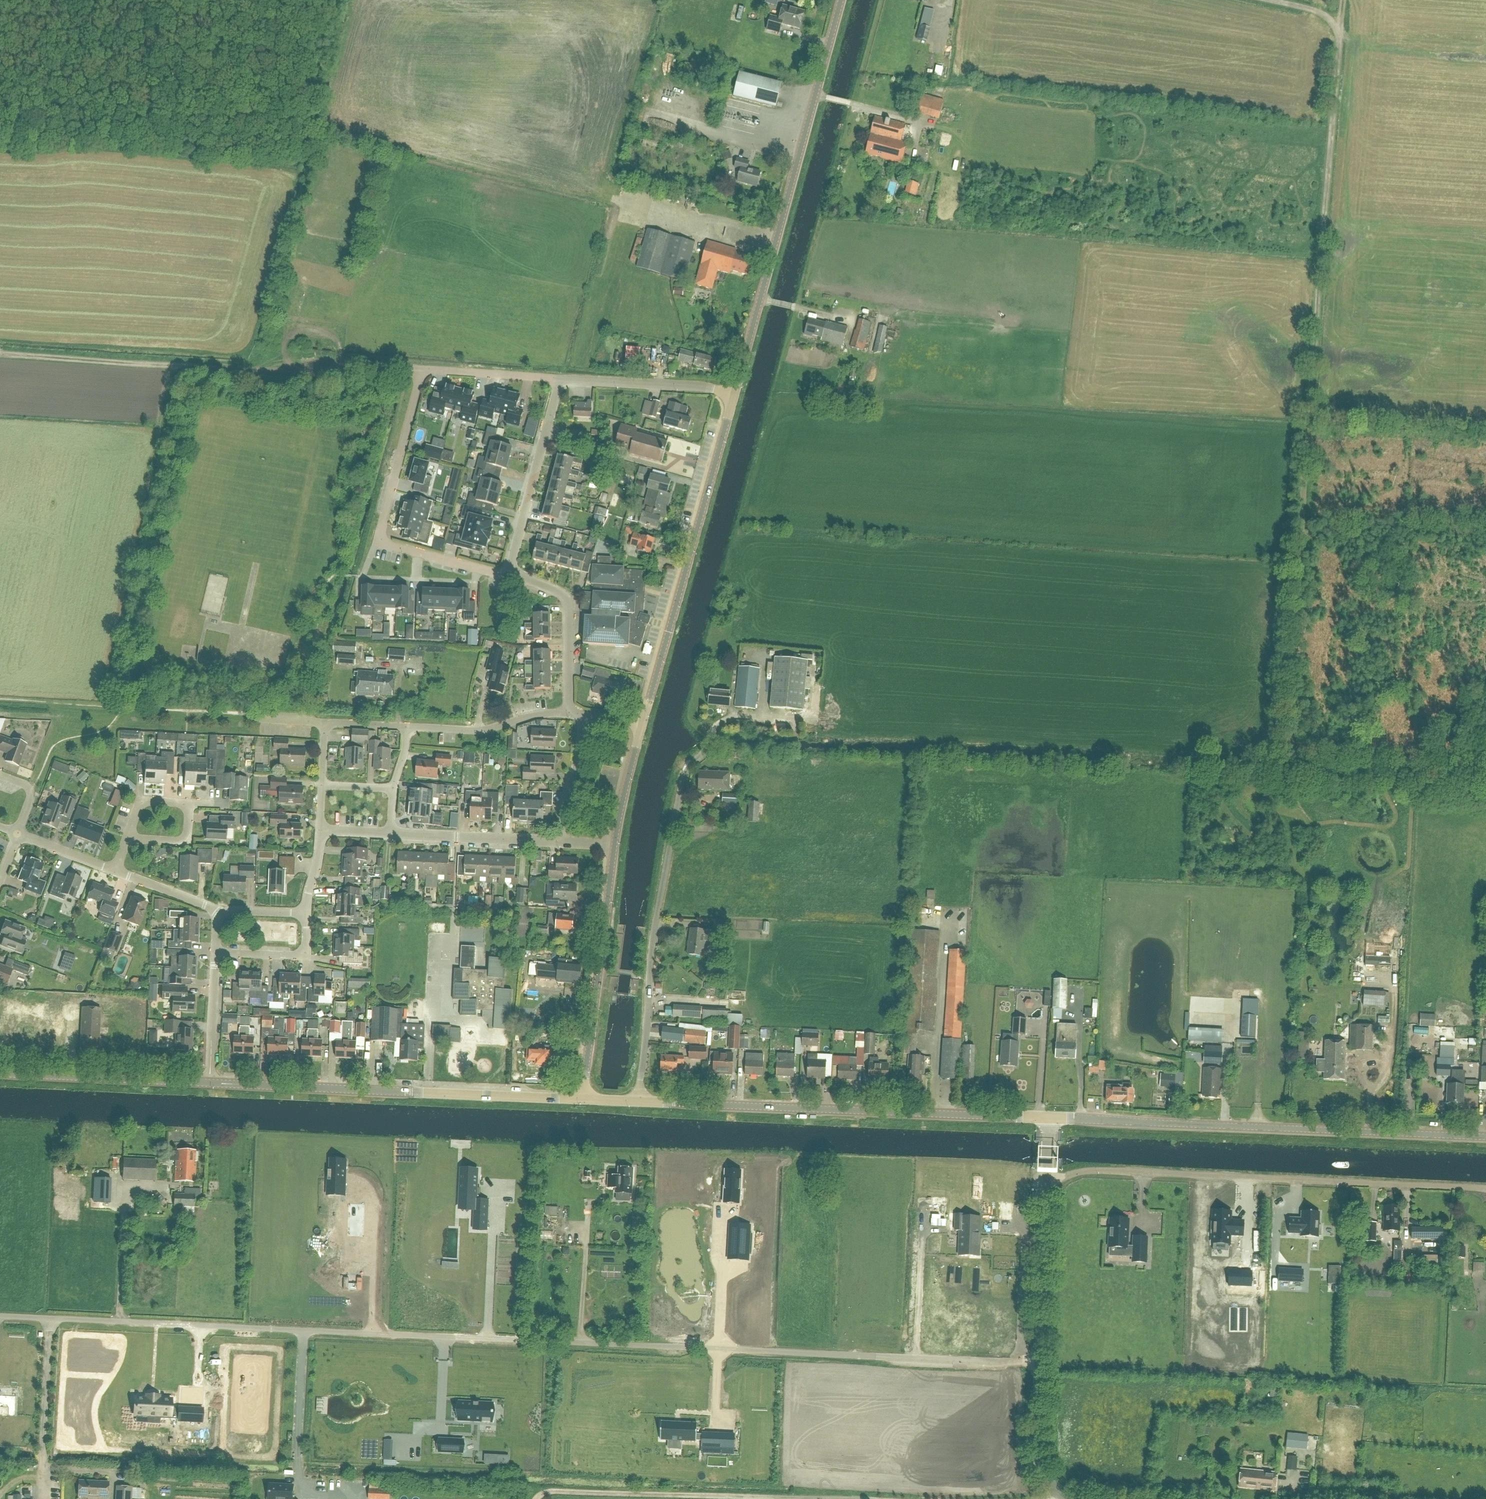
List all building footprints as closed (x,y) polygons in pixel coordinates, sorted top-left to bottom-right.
[(742,20),(745,8),(740,7),(737,18),(742,20)] [(767,31),(779,35),(782,25),(799,30),(804,13),(783,7),(779,20),(771,17),(767,31)] [(916,40),(926,42),(930,29),(920,26),(916,40)] [(739,74),(733,97),(776,108),(782,85),(739,74)] [(944,95),(946,89),(939,86),(937,92),(944,95)] [(939,119),(939,117),(943,101),(919,95),(914,113),(939,119)] [(875,118),(865,155),(901,164),(906,144),(901,142),(905,126),(875,118)] [(646,148),(664,152),(665,146),(647,142),(646,148)] [(731,151),(725,153),(728,161),(734,159),(731,151)] [(741,170),(738,182),(757,187),(761,173),(747,169),(749,163),(737,159),(735,168),(741,170)] [(910,179),(904,194),(914,198),(920,183),(910,179)] [(684,227),(688,233),(699,227),(696,221),(684,227)] [(684,282),(696,243),(648,230),(636,269),(684,282)] [(707,242),(694,285),(711,290),(717,271),(729,275),(730,271),(747,276),(752,259),(735,254),(736,251),(707,242)] [(717,323),(726,319),(723,311),(714,314),(717,323)] [(821,339),(821,341),(842,348),(848,329),(826,323),(826,325),(809,320),(804,336),(812,338),(812,336),(821,339)] [(854,331),(850,347),(863,351),(871,323),(859,320),(856,331),(854,331)] [(879,326),(873,354),(882,353),(887,328),(879,326)] [(657,356),(666,357),(666,346),(657,346),(657,356)] [(686,351),(685,355),(680,354),(679,359),(683,360),(683,362),(695,365),(694,366),(702,368),(702,367),(713,370),(716,359),(706,357),(706,356),(698,353),(697,354),(686,351)] [(677,368),(679,359),(673,358),(671,367),(677,368)] [(454,412),(460,390),(445,386),(442,399),(434,397),(429,413),(443,417),(445,409),(454,412)] [(501,414),(507,393),(503,391),(502,390),(498,389),(496,390),(494,389),(491,403),(483,401),(479,416),(493,419),(494,413),(501,414)] [(460,390),(454,412),(463,414),(461,421),(474,425),(479,409),(471,407),(474,394),(460,390)] [(511,394),(507,393),(501,414),(508,416),(508,419),(511,424),(519,427),(523,412),(516,410),(518,403),(520,402),(520,399),(519,398),(520,396),(518,396),(517,394),(513,393),(511,394)] [(648,418),(656,419),(660,403),(653,401),(648,418)] [(575,403),(574,418),(591,419),(591,404),(575,403)] [(683,414),(686,415),(688,408),(670,403),(663,428),(669,429),(669,428),(687,433),(691,420),(685,418),(682,417),(683,414)] [(621,426),(616,447),(631,451),(630,455),(662,464),(665,453),(667,443),(636,435),(637,430),(621,426)] [(489,454),(509,459),(512,448),(499,445),(501,437),(486,433),(483,446),(490,448),(489,454)] [(426,446),(423,457),(441,461),(444,450),(426,446)] [(506,470),(509,459),(489,454),(487,459),(480,457),(477,470),(491,474),(493,466),(506,470)] [(570,472),(571,470),(573,463),(582,465),(583,461),(573,458),(573,460),(558,456),(555,468),(570,472)] [(416,484),(413,492),(428,495),(432,478),(426,476),(429,465),(415,461),(410,482),(416,484)] [(555,468),(552,480),(567,484),(568,482),(570,475),(578,478),(580,473),(571,470),(570,472),(555,468)] [(480,485),(479,490),(500,496),(502,485),(489,481),(491,474),(477,470),(473,483),(480,485)] [(647,489),(650,489),(647,500),(668,506),(668,505),(670,498),(666,497),(670,482),(651,476),(647,489)] [(575,490),(575,489),(582,491),(583,487),(576,485),(577,485),(568,482),(567,484),(552,480),(549,492),(564,496),(565,494),(567,487),(575,490)] [(603,485),(591,482),(590,483),(587,482),(586,487),(601,491),(603,485)] [(500,496),(479,490),(477,496),(470,494),(467,507),(482,510),(484,503),(497,507),(500,496)] [(549,492),(545,505),(561,509),(562,506),(563,499),(572,502),(573,497),(565,494),(564,496),(549,492)] [(405,502),(401,515),(428,522),(428,521),(433,502),(414,497),(412,504),(405,502)] [(445,497),(443,504),(453,507),(455,500),(445,497)] [(630,504),(641,508),(643,500),(632,497),(630,504)] [(668,506),(647,500),(640,524),(657,529),(661,513),(666,514),(667,506),(668,506)] [(561,509),(545,505),(542,517),(558,521),(560,511),(569,514),(570,509),(562,506),(561,509)] [(468,521),(466,529),(490,535),(492,530),(491,530),(493,522),(478,518),(480,510),(464,506),(461,519),(468,521)] [(607,511),(596,508),(594,515),(606,517),(607,511)] [(428,522),(401,515),(397,529),(405,531),(403,538),(422,544),(424,536),(426,536),(428,536),(430,534),(431,533),(434,523),(428,521),(428,522)] [(490,535),(466,529),(464,537),(457,535),(454,546),(470,550),(471,544),(486,548),(488,540),(489,541),(490,535)] [(654,540),(642,536),(634,534),(630,546),(639,548),(638,551),(650,555),(654,540)] [(533,560),(545,563),(549,547),(547,547),(540,545),(542,536),(537,535),(535,544),(537,545),(533,560)] [(545,563),(557,566),(561,550),(559,550),(552,548),(554,539),(549,538),(547,547),(549,547),(545,563)] [(557,566),(569,569),(573,554),(571,553),(564,551),(566,542),(561,541),(559,550),(561,550),(557,566)] [(573,554),(569,569),(581,572),(583,565),(590,566),(594,554),(587,552),(585,557),(576,554),(578,546),(574,544),(571,553),(573,554)] [(583,593),(582,597),(581,612),(585,612),(583,644),(587,645),(628,647),(628,644),(640,647),(647,624),(648,623),(649,619),(649,617),(643,615),(646,572),(624,570),(624,568),(611,567),(611,558),(598,557),(598,566),(592,566),(591,585),(594,585),(593,594),(583,593)] [(356,601),(356,613),(367,613),(367,608),(374,608),(374,588),(363,588),(362,601),(356,601)] [(385,609),(386,588),(374,588),(374,608),(385,609)] [(396,609),(397,589),(386,588),(385,609),(396,609)] [(397,589),(396,609),(399,609),(403,610),(403,615),(414,615),(414,603),(408,603),(409,589),(397,589)] [(434,611),(435,590),(423,590),(423,604),(417,604),(416,616),(428,617),(429,611),(432,611),(434,611)] [(446,611),(447,591),(435,590),(434,611),(445,611),(446,611)] [(457,612),(458,591),(447,591),(446,611),(445,611),(445,614),(457,614),(457,612)] [(469,605),(470,592),(458,591),(457,612),(463,612),(464,612),(464,621),(475,621),(475,602),(475,605),(469,605)] [(534,627),(550,627),(550,614),(534,614),(534,624),(525,624),(525,629),(534,629),(534,627)] [(534,627),(534,629),(534,636),(525,636),(525,642),(534,642),(534,640),(550,640),(550,627),(534,627)] [(495,650),(489,671),(497,673),(492,691),(505,695),(507,686),(508,687),(511,676),(510,676),(511,670),(502,667),(506,653),(495,650)] [(534,664),(550,664),(550,651),(534,651),(534,661),(525,661),(525,666),(534,666),(534,664)] [(404,654),(390,654),(390,662),(404,661),(404,654)] [(356,656),(338,655),(337,664),(355,665),(356,656)] [(775,658),(770,708),(803,711),(808,661),(775,658)] [(534,664),(534,666),(535,674),(525,674),(525,679),(535,679),(535,677),(550,677),(550,664),(534,664)] [(755,710),(757,689),(759,669),(739,667),(734,708),(755,710)] [(584,668),(582,675),(593,678),(595,671),(584,668)] [(374,697),(375,695),(392,696),(394,677),(378,676),(378,674),(358,672),(356,696),(374,697)] [(603,700),(613,702),(615,696),(615,694),(620,695),(622,686),(617,685),(618,683),(609,681),(609,679),(596,676),(592,692),(604,696),(603,700)] [(535,677),(535,679),(535,686),(525,686),(525,691),(535,691),(535,689),(550,689),(550,677),(535,677)] [(731,692),(710,690),(708,705),(729,707),(731,692)] [(362,770),(363,750),(363,744),(368,744),(369,731),(352,730),(352,743),(352,749),(347,749),(346,756),(348,756),(347,769),(362,770)] [(532,730),(531,746),(555,747),(556,731),(532,730)] [(509,734),(508,750),(516,750),(517,734),(509,734)] [(15,741),(13,740),(12,741),(0,737),(0,751),(7,754),(5,762),(17,766),(25,745),(23,744),(24,743),(24,742),(23,741),(23,740),(22,739),(21,738),(20,738),(19,738),(18,738),(17,738),(16,739),(15,740),(15,741)] [(289,742),(275,741),(274,749),(282,750),(281,765),(305,766),(306,750),(288,750),(289,742)] [(375,755),(374,770),(389,771),(390,750),(381,750),(381,742),(370,742),(369,754),(375,755)] [(742,761),(744,755),(724,750),(722,756),(742,761)] [(154,784),(165,785),(165,775),(173,776),(174,754),(161,753),(160,763),(155,763),(154,784)] [(144,784),(154,784),(155,763),(150,763),(149,756),(145,756),(145,754),(137,754),(136,770),(144,770),(144,774),(144,784)] [(184,786),(194,786),(195,765),(196,756),(184,755),(184,758),(179,758),(178,772),(184,772),(184,786)] [(127,756),(128,764),(136,764),(136,756),(127,756)] [(418,761),(416,777),(437,779),(438,766),(450,767),(451,757),(437,756),(436,763),(418,761)] [(524,769),(523,780),(536,780),(536,773),(554,774),(555,758),(531,757),(531,769),(524,769)] [(195,765),(194,786),(205,787),(205,773),(215,773),(216,760),(201,759),(201,765),(195,765)] [(700,772),(699,790),(729,791),(730,773),(700,772)] [(238,776),(223,775),(222,789),(230,790),(229,801),(245,801),(247,779),(237,779),(238,776)] [(272,778),(271,790),(280,790),(280,803),(303,805),(304,788),(286,787),(287,779),(272,778)] [(127,780),(124,785),(134,792),(137,787),(127,780)] [(411,790),(409,803),(432,805),(433,797),(438,798),(439,795),(447,796),(447,787),(427,785),(426,791),(411,790)] [(520,823),(528,824),(529,802),(518,802),(518,787),(506,786),(505,804),(514,805),(513,821),(520,821),(520,823)] [(114,790),(110,802),(119,806),(124,793),(114,790)] [(470,821),(481,822),(482,799),(476,798),(477,792),(466,792),(465,805),(471,805),(470,821)] [(488,799),(482,799),(481,822),(491,822),(492,813),(498,814),(499,794),(488,793),(488,799)] [(529,802),(528,824),(536,824),(537,822),(543,822),(544,806),(552,807),(553,794),(541,793),(540,803),(529,802)] [(41,824),(56,829),(63,811),(71,814),(77,798),(63,794),(59,807),(49,803),(41,824)] [(737,795),(722,794),(722,805),(737,806),(737,795)] [(749,802),(748,822),(758,823),(760,803),(749,802)] [(431,813),(432,805),(409,803),(408,817),(423,818),(423,825),(441,827),(443,814),(431,813)] [(77,827),(74,836),(97,845),(103,829),(86,822),(90,812),(88,811),(77,807),(71,824),(77,827)] [(281,839),(301,840),(302,825),(287,824),(287,817),(272,816),(271,826),(281,827),(281,839)] [(233,829),(234,818),(220,817),(220,824),(206,823),(206,839),(225,840),(226,829),(233,829)] [(343,855),(343,866),(363,867),(363,861),(368,861),(368,850),(356,849),(348,849),(348,855),(343,855)] [(211,865),(211,851),(197,850),(197,858),(181,857),(180,881),(196,882),(197,864),(211,865)] [(410,874),(411,853),(398,853),(397,874),(407,874),(407,879),(413,880),(413,874),(410,874)] [(423,875),(424,854),(411,853),(410,874),(413,874),(419,875),(419,880),(426,880),(426,875),(423,875)] [(435,875),(436,854),(424,854),(423,875),(426,875),(426,880),(426,887),(438,887),(439,876),(435,875)] [(448,874),(449,855),(436,854),(435,875),(439,876),(445,876),(444,881),(451,882),(451,875),(448,874)] [(480,883),(480,878),(477,877),(478,856),(465,856),(465,864),(458,864),(458,877),(474,877),(474,883),(480,883)] [(478,856),(477,877),(480,878),(486,878),(486,883),(493,884),(493,878),(489,878),(490,857),(478,856)] [(489,878),(493,878),(499,879),(499,884),(505,884),(506,879),(502,879),(503,858),(490,857),(489,878)] [(18,880),(27,884),(24,890),(40,896),(45,884),(37,881),(43,865),(26,858),(18,880)] [(285,875),(294,876),(295,858),(280,858),(280,871),(270,871),(269,893),(284,894),(285,875)] [(503,858),(502,879),(506,879),(512,879),(511,885),(518,885),(518,878),(515,878),(516,858),(503,858)] [(549,867),(549,879),(557,879),(557,873),(577,874),(578,859),(557,858),(557,867),(549,867)] [(362,873),(363,867),(343,866),(342,877),(355,878),(355,884),(367,884),(367,873),(362,873)] [(225,876),(224,891),(246,892),(246,879),(254,879),(255,868),(241,867),(240,877),(225,876)] [(546,871),(532,870),(531,887),(545,888),(546,871)] [(55,878),(49,895),(63,901),(65,896),(74,899),(81,879),(67,874),(64,882),(55,878)] [(87,898),(102,903),(99,912),(113,917),(118,904),(110,901),(114,892),(93,884),(87,898)] [(547,897),(547,907),(559,907),(560,901),(576,902),(577,886),(555,885),(554,897),(547,897)] [(381,887),(381,900),(389,900),(390,887),(381,887)] [(516,903),(518,903),(528,904),(529,889),(517,888),(516,903)] [(336,895),(336,906),(356,907),(356,901),(361,901),(362,890),(343,889),(342,895),(336,895)] [(480,905),(480,896),(469,897),(469,906),(480,905)] [(138,927),(147,904),(131,898),(126,911),(125,911),(122,920),(138,927)] [(156,907),(168,909),(169,900),(157,899),(156,907)] [(9,903),(10,910),(19,908),(18,901),(9,903)] [(355,913),(356,907),(336,906),(335,917),(348,918),(348,924),(363,925),(364,918),(360,918),(361,913),(355,913)] [(179,919),(178,931),(198,931),(198,920),(186,919),(186,913),(169,912),(169,918),(179,919)] [(572,930),(574,917),(566,916),(567,915),(549,913),(548,922),(556,923),(556,929),(572,930)] [(714,920),(713,929),(727,931),(729,922),(714,920)] [(5,921),(0,935),(7,938),(4,947),(21,954),(26,939),(22,937),(25,929),(5,921)] [(547,934),(548,927),(534,926),(534,933),(547,934)] [(335,935),(334,946),(354,947),(354,941),(359,941),(360,930),(344,930),(344,936),(335,935)] [(690,930),(688,956),(703,957),(705,941),(710,942),(716,942),(717,933),(711,933),(690,930)] [(916,1055),(917,1031),(934,1032),(940,932),(911,930),(904,1030),(903,1029),(901,1054),(916,1055)] [(197,943),(198,931),(178,931),(174,931),(173,942),(168,942),(168,949),(185,949),(185,943),(197,943)] [(108,950),(116,953),(122,937),(110,932),(103,950),(102,949),(98,960),(109,964),(111,959),(105,957),(108,950)] [(354,953),(354,947),(334,946),(334,957),(343,958),(343,964),(362,965),(362,957),(359,957),(359,954),(354,953)] [(489,971),(482,971),(475,970),(476,947),(461,947),(460,969),(463,969),(462,969),(454,969),(453,1000),(461,1001),(460,1016),(476,1017),(477,1009),(485,1009),(484,1017),(489,1022),(489,1029),(510,1030),(512,991),(504,990),(506,959),(489,958),(489,971)] [(171,957),(171,968),(195,969),(196,958),(184,957),(185,951),(166,950),(166,957),(171,957)] [(943,1040),(941,1079),(958,1080),(966,951),(950,950),(944,1040),(943,1040)] [(64,955),(63,961),(75,963),(76,957),(64,955)] [(558,967),(538,965),(530,964),(529,975),(537,976),(537,978),(557,980),(557,983),(580,985),(582,965),(572,964),(572,962),(559,960),(558,967)] [(30,968),(17,963),(13,971),(27,976),(30,968)] [(0,966),(0,983),(6,985),(12,970),(0,966)] [(195,980),(195,969),(171,968),(169,968),(169,985),(181,985),(181,979),(195,980)] [(251,973),(240,972),(240,983),(233,983),(232,1001),(240,1002),(245,1002),(245,991),(251,992),(251,973)] [(262,973),(251,973),(251,992),(250,999),(262,999),(261,1006),(268,1006),(268,987),(262,987),(262,973)] [(285,995),(290,995),(291,974),(280,974),(280,988),(274,987),(273,1001),(270,1001),(270,1009),(284,1010),(285,995)] [(301,975),(291,974),(290,995),(295,996),(295,1002),(306,1002),(307,989),(301,988),(301,975)] [(309,989),(308,1003),(319,1003),(319,997),(325,997),(325,992),(331,992),(332,983),(326,982),(326,976),(315,975),(315,989),(309,989)] [(1055,980),(1053,1009),(1066,1010),(1067,981),(1055,980)] [(187,988),(176,988),(162,987),(161,1000),(172,1000),(172,1012),(193,1013),(193,997),(187,996),(187,988)] [(1386,992),(1364,991),(1363,1003),(1376,1004),(1376,1006),(1385,1007),(1386,992)] [(1025,1003),(1030,1011),(1037,1006),(1032,999),(1025,1003)] [(694,1007),(674,1006),(674,1016),(694,1017),(701,1018),(702,1007),(694,1007)] [(82,1008),(80,1047),(98,1048),(100,1009),(82,1008)] [(402,1025),(403,1010),(373,1008),(371,1041),(396,1042),(396,1038),(401,1039),(402,1025)] [(728,1011),(728,1010),(703,1008),(702,1020),(727,1021),(727,1025),(742,1026),(742,1015),(731,1015),(732,1011),(728,1011)] [(1242,1015),(1241,1037),(1255,1038),(1256,1016),(1242,1015)] [(244,1054),(246,1018),(223,1017),(223,1023),(229,1023),(229,1026),(240,1027),(240,1038),(235,1037),(234,1053),(244,1054)] [(250,1018),(246,1018),(244,1054),(254,1054),(255,1038),(249,1038),(250,1018)] [(264,1018),(263,1033),(272,1034),(273,1018),(264,1018)] [(1014,1018),(1013,1034),(1026,1035),(1027,1019),(1014,1018)] [(275,1019),(274,1039),(269,1039),(268,1055),(278,1055),(280,1019),(275,1019)] [(284,1019),(280,1019),(278,1055),(288,1056),(289,1040),(283,1040),(284,1019)] [(287,1019),(286,1033),(295,1034),(296,1020),(287,1019)] [(308,1020),(307,1041),(303,1040),(302,1056),(312,1057),(314,1020),(308,1020)] [(319,1021),(314,1020),(312,1057),(322,1057),(323,1041),(318,1041),(319,1021)] [(165,1021),(164,1034),(176,1034),(175,1051),(191,1051),(192,1030),(179,1030),(179,1022),(165,1021)] [(330,1021),(330,1033),(341,1034),(341,1022),(330,1021)] [(343,1022),(342,1042),(337,1042),(336,1058),(346,1058),(348,1022),(343,1022)] [(352,1022),(348,1022),(346,1058),(356,1059),(357,1043),(351,1043),(352,1022)] [(357,1023),(356,1038),(366,1038),(367,1024),(357,1023)] [(663,1027),(662,1040),(705,1044),(707,1027),(679,1024),(679,1029),(663,1027)] [(1057,1024),(1056,1058),(1075,1059),(1077,1025),(1057,1024)] [(424,1050),(425,1026),(415,1025),(402,1025),(401,1039),(400,1061),(417,1062),(418,1050),(424,1050)] [(729,1033),(728,1049),(739,1050),(740,1027),(712,1026),(711,1037),(711,1041),(718,1041),(718,1032),(729,1033)] [(1357,1026),(1356,1050),(1372,1051),(1373,1027),(1357,1026)] [(758,1030),(749,1030),(749,1035),(761,1035),(761,1039),(771,1039),(771,1028),(758,1028),(758,1030)] [(450,1029),(450,1038),(450,1043),(461,1044),(461,1029),(451,1029),(450,1029)] [(802,1046),(818,1047),(819,1034),(817,1034),(818,1030),(803,1030),(802,1046)] [(469,1042),(478,1042),(477,1031),(469,1031),(469,1042)] [(865,1033),(864,1054),(875,1055),(876,1034),(865,1033)] [(549,1042),(559,1042),(560,1034),(550,1034),(549,1042)] [(846,1042),(845,1034),(836,1034),(837,1042),(846,1042)] [(749,1036),(740,1035),(740,1050),(748,1050),(749,1036)] [(1019,1043),(1003,1041),(1001,1065),(1017,1066),(1019,1043)] [(1344,1080),(1345,1042),(1325,1042),(1324,1080),(1344,1080)] [(396,1054),(395,1043),(387,1044),(387,1054),(396,1054)] [(975,1046),(963,1045),(961,1080),(973,1080),(975,1046)] [(544,1051),(529,1050),(528,1060),(537,1060),(536,1064),(538,1065),(539,1066),(543,1066),(544,1065),(550,1065),(550,1058),(551,1058),(552,1046),(544,1046),(544,1051)] [(1221,1064),(1222,1054),(1222,1046),(1204,1046),(1203,1063),(1221,1064)] [(690,1048),(689,1060),(706,1061),(706,1049),(690,1048)] [(733,1054),(714,1053),(710,1053),(710,1062),(714,1062),(713,1074),(732,1075),(733,1054)] [(777,1054),(776,1063),(776,1076),(794,1077),(795,1054),(787,1054),(777,1054)] [(808,1055),(807,1078),(825,1078),(825,1061),(817,1060),(817,1055),(808,1055)] [(661,1056),(661,1071),(677,1072),(677,1064),(684,1064),(684,1057),(661,1056)] [(924,1063),(924,1057),(909,1056),(908,1069),(909,1069),(908,1085),(921,1086),(921,1076),(924,1076),(924,1067),(922,1067),(922,1063),(924,1063)] [(838,1066),(838,1079),(856,1080),(856,1057),(849,1057),(849,1066),(838,1066)] [(870,1058),(869,1081),(888,1081),(889,1064),(879,1064),(879,1058),(870,1058)] [(1453,1076),(1453,1066),(1453,1059),(1440,1059),(1440,1066),(1437,1065),(1436,1076),(1453,1076)] [(745,1061),(745,1075),(763,1076),(763,1062),(745,1061)] [(1221,1069),(1203,1068),(1202,1095),(1205,1095),(1204,1098),(1217,1099),(1217,1096),(1220,1096),(1221,1069)] [(1159,1087),(1174,1088),(1175,1075),(1160,1074),(1159,1087)] [(1446,1103),(1462,1104),(1463,1077),(1454,1076),(1454,1085),(1447,1085),(1446,1103)] [(1122,1084),(1122,1086),(1107,1085),(1106,1101),(1121,1102),(1121,1103),(1132,1104),(1133,1091),(1131,1090),(1131,1084),(1122,1084)] [(177,1150),(177,1152),(171,1152),(170,1161),(175,1161),(175,1182),(194,1183),(195,1162),(195,1151),(177,1150)] [(123,1160),(123,1180),(155,1181),(155,1161),(123,1160)] [(327,1196),(345,1196),(346,1161),(330,1160),(330,1169),(328,1169),(327,1196)] [(623,1193),(632,1194),(633,1168),(618,1168),(618,1176),(608,1176),(607,1188),(615,1188),(615,1193),(623,1193)] [(461,1170),(460,1194),(474,1208),(473,1227),(487,1227),(488,1208),(488,1201),(476,1201),(477,1179),(477,1170),(461,1170)] [(741,1171),(725,1170),(723,1203),(740,1204),(741,1171)] [(973,1200),(981,1200),(982,1178),(974,1178),(973,1200)] [(65,1185),(65,1194),(78,1195),(79,1186),(65,1185)] [(194,1208),(195,1195),(174,1194),(173,1207),(194,1208)] [(365,1205),(349,1204),(348,1236),(364,1237),(365,1205)] [(1319,1206),(1301,1205),(1301,1212),(1290,1212),(1289,1227),(1301,1228),(1301,1230),(1319,1231),(1319,1229),(1321,1230),(1322,1219),(1319,1219),(1319,1206)] [(558,1214),(558,1206),(549,1207),(549,1215),(558,1214)] [(1383,1231),(1400,1231),(1400,1206),(1383,1206),(1383,1217),(1384,1217),(1384,1228),(1383,1228),(1383,1231)] [(1230,1212),(1213,1211),(1213,1222),(1211,1222),(1210,1234),(1212,1234),(1212,1243),(1213,1243),(1228,1244),(1229,1244),(1229,1235),(1242,1235),(1243,1222),(1230,1221),(1230,1212)] [(955,1214),(955,1231),(960,1231),(959,1256),(969,1257),(970,1217),(964,1216),(964,1214),(955,1214)] [(970,1217),(969,1257),(979,1257),(980,1217),(970,1217)] [(1146,1263),(1147,1237),(1134,1237),(1133,1247),(1127,1247),(1128,1220),(1124,1219),(1124,1217),(1115,1217),(1115,1219),(1110,1219),(1109,1247),(1120,1248),(1119,1256),(1133,1257),(1132,1262),(1146,1263)] [(1366,1222),(1366,1241),(1376,1242),(1376,1222),(1366,1222)] [(730,1225),(728,1260),(748,1261),(750,1226),(730,1225)] [(1447,1228),(1411,1228),(1411,1239),(1431,1239),(1431,1240),(1446,1240),(1447,1228)] [(1437,1256),(1422,1256),(1422,1267),(1437,1267),(1437,1256)] [(1484,1263),(1473,1263),(1473,1273),(1484,1273),(1484,1263)] [(1342,1286),(1342,1268),(1330,1268),(1330,1286),(1342,1286)] [(1303,1271),(1285,1270),(1284,1282),(1302,1283),(1303,1271)] [(160,1424),(160,1419),(178,1420),(178,1421),(202,1422),(202,1409),(178,1408),(178,1409),(170,1408),(171,1400),(159,1399),(159,1397),(146,1396),(146,1398),(135,1398),(134,1416),(147,1416),(147,1423),(160,1424)] [(463,1407),(462,1425),(496,1426),(497,1408),(463,1407)] [(703,1434),(702,1434),(697,1434),(697,1424),(661,1422),(660,1440),(668,1440),(668,1441),(681,1442),(681,1441),(696,1442),(696,1441),(702,1441),(702,1446),(720,1447),(721,1435),(703,1434)] [(1290,1434),(1290,1441),(1287,1441),(1287,1447),(1317,1450),(1318,1444),(1305,1443),(1306,1436),(1290,1434)] [(467,1457),(467,1445),(443,1444),(443,1456),(467,1457)] [(1288,1456),(1287,1469),(1296,1470),(1297,1457),(1288,1456)] [(1312,1470),(1315,1470),(1315,1461),(1303,1461),(1303,1470),(1304,1471),(1304,1481),(1312,1482),(1312,1470)] [(1241,1469),(1239,1487),(1275,1491),(1277,1473),(1241,1469)] [(107,1498),(108,1482),(79,1481),(78,1497),(107,1498)] [(293,1486),(269,1485),(269,1493),(267,1493),(267,1498),(293,1498),(293,1486)] [(115,1498),(131,1498),(132,1488),(116,1487),(115,1498)] [(369,1490),(368,1498),(389,1498),(389,1491),(369,1490)]
